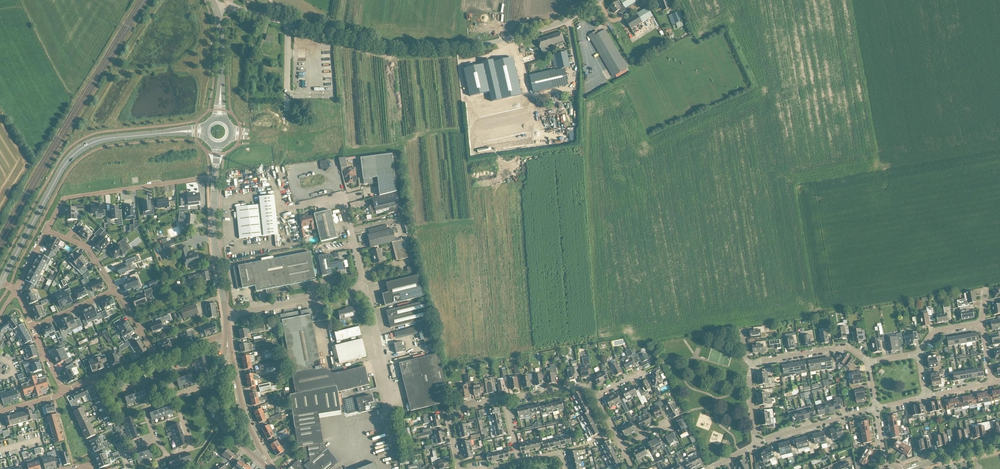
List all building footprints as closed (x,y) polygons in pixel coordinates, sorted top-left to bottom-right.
[(615,3),(610,6),(615,13),(621,9),(622,10),(639,0),(620,0),(617,2),(615,3)] [(667,0),(659,0),(663,10),(670,8),(667,0)] [(646,19),(641,11),(636,14),(637,15),(626,22),(630,29),(646,19)] [(679,11),(669,15),(672,24),(682,21),(679,11)] [(595,32),(589,36),(613,76),(628,68),(605,30),(597,35),(595,32)] [(565,43),(562,32),(538,40),(540,48),(541,48),(542,51),(543,52),(551,49),(551,48),(550,46),(557,43),(557,45),(565,43)] [(569,84),(565,69),(570,67),(567,52),(556,54),(557,58),(553,59),(555,70),(530,76),(534,92),(569,84)] [(524,63),(536,59),(534,53),(522,57),(524,63)] [(484,67),(465,71),(470,96),(490,92),(492,102),(522,95),(514,60),(495,65),(494,63),(484,65),(484,67)] [(360,158),(364,184),(369,184),(370,182),(372,182),(373,183),(378,182),(379,196),(396,192),(392,154),(360,158)] [(310,162),(317,191),(332,187),(325,160),(310,162)] [(310,162),(295,164),(303,195),(317,191),(310,162)] [(352,176),(356,176),(355,168),(344,169),(345,174),(347,174),(348,177),(347,177),(347,183),(353,183),(352,176)] [(376,214),(376,211),(386,209),(387,214),(395,212),(394,207),(399,205),(396,192),(379,196),(372,198),(374,205),(369,206),(371,215),(376,214)] [(198,193),(186,195),(188,207),(200,205),(198,193)] [(274,195),(265,196),(259,197),(259,201),(256,205),(236,207),(239,238),(278,234),(274,195)] [(177,201),(168,202),(168,199),(157,200),(158,208),(167,207),(167,208),(178,207),(177,201)] [(143,207),(143,212),(149,211),(150,215),(154,214),(153,206),(151,206),(150,201),(143,202),(144,207),(143,207)] [(96,206),(91,206),(91,214),(101,214),(102,217),(105,217),(105,211),(103,211),(103,205),(102,205),(99,205),(97,205),(96,205),(96,206)] [(127,206),(127,211),(125,211),(125,217),(135,217),(135,214),(134,206),(127,206)] [(119,225),(122,225),(121,211),(118,211),(118,207),(111,207),(112,219),(118,219),(119,225)] [(76,212),(76,208),(67,208),(66,208),(66,213),(67,213),(68,220),(77,219),(77,212),(76,212)] [(321,242),(337,238),(330,210),(314,214),(321,242)] [(179,212),(180,212),(180,222),(183,222),(183,223),(183,224),(193,225),(194,219),(194,215),(187,215),(187,212),(179,212)] [(314,230),(314,227),(313,224),(311,216),(308,217),(307,216),(307,215),(300,217),(302,227),(309,225),(310,228),(311,231),(314,230)] [(392,242),(395,241),(392,229),(388,230),(387,225),(368,230),(369,235),(366,236),(367,240),(369,240),(370,247),(392,242)] [(84,227),(79,232),(82,235),(84,237),(87,240),(93,234),(88,229),(87,230),(84,227)] [(100,240),(95,245),(101,251),(108,242),(104,238),(108,234),(104,230),(97,238),(100,240)] [(175,230),(165,234),(168,241),(173,240),(178,238),(175,230)] [(51,242),(48,248),(57,252),(60,246),(58,245),(60,241),(54,238),(53,237),(50,242),(51,242)] [(115,249),(115,250),(111,253),(115,259),(120,254),(122,256),(123,257),(126,254),(125,253),(126,253),(124,251),(127,248),(123,244),(127,240),(125,238),(119,242),(121,244),(117,248),(115,249)] [(406,239),(395,241),(392,242),(396,258),(397,258),(397,260),(411,257),(406,239)] [(167,242),(162,244),(163,248),(175,244),(173,240),(168,241),(167,242)] [(188,255),(185,246),(179,247),(182,257),(183,257),(186,267),(200,263),(197,253),(188,255)] [(380,249),(371,251),(373,257),(374,257),(375,263),(383,261),(380,249)] [(74,267),(84,258),(80,253),(76,257),(72,254),(66,259),(74,268),(74,267)] [(46,264),(48,266),(51,260),(50,259),(52,257),(49,256),(48,258),(40,254),(37,259),(46,264)] [(328,254),(318,256),(322,276),(332,274),(331,269),(332,269),(336,268),(337,268),(337,270),(338,271),(340,270),(345,269),(345,267),(348,267),(347,260),(344,261),(344,260),(336,262),(330,263),(328,254)] [(118,268),(115,269),(117,271),(119,275),(120,274),(121,276),(126,274),(125,273),(125,272),(132,269),(131,266),(133,265),(132,263),(140,260),(138,256),(125,261),(126,263),(127,264),(118,268)] [(88,263),(84,258),(74,267),(82,275),(88,270),(84,266),(88,263)] [(46,264),(37,259),(34,264),(34,265),(43,269),(46,264)] [(43,269),(34,265),(31,270),(40,275),(43,269)] [(209,275),(208,272),(207,270),(206,269),(200,271),(201,273),(193,275),(194,280),(195,280),(197,280),(197,279),(202,278),(202,277),(209,275)] [(40,275),(31,270),(28,275),(37,280),(39,281),(43,276),(40,275)] [(131,279),(124,282),(127,290),(133,288),(134,290),(133,290),(139,288),(139,287),(139,288),(136,281),(138,281),(137,278),(138,278),(136,273),(130,276),(131,279)] [(28,275),(25,281),(30,283),(29,286),(33,288),(37,280),(28,275)] [(385,306),(423,296),(418,275),(386,283),(388,293),(382,294),(385,306)] [(96,281),(90,284),(93,292),(100,289),(100,290),(104,288),(104,287),(101,281),(97,282),(96,281)] [(29,286),(28,285),(26,290),(27,293),(24,294),(26,298),(27,301),(28,301),(29,305),(38,301),(35,294),(33,295),(31,291),(33,291),(32,290),(33,288),(29,286)] [(84,296),(88,295),(84,287),(78,290),(78,291),(74,293),(77,299),(81,298),(84,296)] [(61,292),(66,305),(72,302),(69,295),(72,294),(69,288),(61,292)] [(136,297),(132,299),(133,299),(134,303),(135,306),(136,306),(150,301),(147,294),(151,293),(153,292),(151,288),(144,291),(145,294),(140,296),(139,296),(136,297)] [(184,293),(182,288),(169,292),(171,298),(184,293)] [(962,307),(969,306),(969,305),(968,306),(967,303),(976,302),(976,298),(975,291),(967,293),(964,293),(965,299),(961,300),(962,307)] [(66,305),(61,292),(52,296),(55,302),(58,301),(61,307),(66,305)] [(102,312),(105,318),(109,316),(106,312),(113,309),(111,305),(115,304),(112,297),(108,299),(105,300),(102,302),(105,310),(102,312)] [(425,301),(386,311),(390,328),(429,319),(425,301)] [(208,318),(217,317),(214,303),(205,305),(208,318)] [(37,319),(46,316),(41,305),(32,309),(35,315),(34,316),(36,320),(37,319)] [(184,319),(198,313),(195,305),(181,310),(184,319)] [(93,306),(87,309),(93,321),(99,318),(99,320),(103,318),(101,312),(97,314),(93,306)] [(339,317),(340,319),(340,321),(348,319),(348,317),(356,315),(354,306),(348,308),(348,309),(338,312),(339,317)] [(944,314),(936,315),(937,323),(948,321),(947,316),(951,315),(950,306),(943,308),(944,314)] [(970,310),(969,306),(962,307),(963,311),(960,311),(962,320),(974,318),(973,309),(970,310)] [(920,319),(920,323),(921,322),(922,326),(930,325),(928,317),(933,316),(931,307),(926,307),(927,313),(920,315),(920,319)] [(93,321),(87,309),(82,311),(86,319),(83,321),(85,326),(88,325),(88,323),(93,321)] [(317,343),(310,310),(303,311),(303,313),(298,314),(298,312),(281,316),(282,320),(286,343),(291,371),(321,366),(319,356),(321,355),(320,351),(318,351),(317,343)] [(156,322),(149,324),(152,332),(153,333),(156,331),(160,330),(159,329),(163,328),(161,323),(165,321),(169,320),(171,319),(169,315),(156,320),(156,322)] [(72,330),(73,330),(83,326),(79,319),(75,321),(72,316),(67,318),(72,330)] [(996,320),(991,321),(992,330),(997,329),(997,330),(999,329),(999,316),(999,320),(996,320)] [(19,326),(13,318),(2,326),(0,329),(0,331),(5,333),(7,331),(5,329),(9,326),(12,330),(19,326)] [(72,330),(67,318),(61,321),(63,326),(59,328),(62,334),(66,332),(67,334),(73,331),(73,330),(72,330)] [(114,323),(119,332),(130,326),(127,321),(122,324),(119,319),(114,323)] [(844,326),(836,328),(838,339),(846,337),(845,329),(848,328),(847,320),(843,321),(844,326)] [(19,326),(12,330),(11,330),(15,336),(17,335),(26,329),(23,324),(19,326)] [(209,324),(203,326),(206,335),(212,333),(212,334),(217,332),(217,331),(214,324),(210,326),(209,324)] [(420,326),(422,332),(425,346),(435,344),(430,324),(420,326)] [(58,331),(56,332),(52,325),(48,327),(48,326),(45,328),(42,330),(45,337),(49,335),(50,337),(56,335),(58,339),(61,337),(58,331)] [(873,348),(874,353),(882,351),(880,341),(885,340),(882,325),(877,326),(879,338),(871,339),(872,343),(871,343),(872,348),(873,348)] [(131,338),(128,334),(133,331),(130,326),(119,332),(125,342),(131,338)] [(337,341),(361,335),(359,326),(335,332),(337,341)] [(755,328),(756,331),(750,331),(751,338),(761,337),(761,333),(765,333),(764,327),(755,328)] [(822,343),(825,343),(828,342),(827,337),(831,336),(829,328),(823,329),(824,332),(820,333),(822,343)] [(19,340),(29,334),(26,329),(17,335),(19,340)] [(239,330),(241,339),(248,338),(248,333),(250,333),(249,329),(247,329),(239,330)] [(858,340),(858,341),(859,343),(863,342),(863,340),(866,339),(864,330),(861,330),(861,329),(856,329),(856,331),(852,332),(853,341),(858,340)] [(812,345),(811,343),(811,339),(814,339),(812,330),(806,331),(807,335),(803,336),(805,346),(812,345)] [(913,345),(913,343),(913,340),(914,340),(919,339),(918,331),(913,332),(909,331),(908,335),(904,336),(906,346),(913,345)] [(991,335),(993,345),(999,344),(999,342),(999,340),(999,331),(998,332),(998,334),(991,335)] [(109,333),(105,335),(109,344),(113,342),(109,333)] [(903,346),(903,343),(901,333),(897,334),(897,337),(887,338),(889,351),(891,351),(891,352),(892,352),(893,353),(894,353),(895,352),(896,351),(895,350),(900,350),(899,347),(903,346)] [(29,334),(19,340),(18,340),(21,346),(32,340),(29,334)] [(783,339),(783,340),(784,346),(788,345),(788,349),(795,348),(794,342),(797,342),(796,335),(790,336),(790,338),(783,339)] [(163,343),(159,345),(161,351),(165,350),(168,349),(172,348),(169,339),(162,341),(163,343)] [(366,356),(362,339),(335,346),(337,354),(339,363),(366,356)] [(777,349),(781,349),(780,340),(769,341),(770,345),(777,344),(777,349)] [(146,351),(147,350),(144,346),(143,347),(140,341),(131,347),(134,353),(138,351),(140,355),(146,351)] [(396,353),(403,352),(402,347),(405,346),(404,341),(401,342),(394,344),(396,353)] [(766,347),(765,343),(765,341),(758,342),(758,345),(753,346),(753,353),(764,351),(763,348),(766,347)] [(252,343),(240,345),(241,352),(248,351),(253,350),(252,343)] [(52,353),(54,359),(66,353),(64,347),(65,347),(64,344),(58,346),(60,349),(52,353)] [(24,354),(35,351),(34,346),(30,347),(30,345),(25,347),(25,348),(23,349),(24,354)] [(621,359),(623,362),(627,370),(631,368),(630,368),(635,365),(634,362),(636,361),(634,356),(629,346),(626,347),(628,350),(626,351),(628,356),(627,356),(626,356),(625,356),(623,357),(623,358),(622,358),(622,359),(621,359)] [(122,356),(120,350),(108,354),(113,365),(119,363),(117,358),(122,356)] [(35,351),(24,354),(23,355),(25,360),(37,356),(35,351)] [(928,361),(928,362),(937,361),(937,357),(939,357),(938,351),(931,353),(932,353),(933,355),(927,356),(927,358),(926,360),(928,361)] [(634,356),(636,361),(637,363),(640,361),(643,366),(649,364),(647,360),(648,359),(649,360),(646,354),(643,355),(641,352),(634,356)] [(66,353),(54,359),(57,364),(65,360),(66,363),(72,361),(70,358),(69,358),(66,353)] [(196,363),(196,364),(205,361),(203,353),(202,353),(202,354),(194,357),(196,363)] [(101,354),(93,356),(93,358),(98,370),(104,368),(102,363),(107,361),(104,355),(101,356),(101,354)] [(439,404),(437,392),(446,390),(438,354),(399,363),(411,411),(439,404)] [(843,357),(841,356),(841,355),(836,356),(837,362),(839,361),(844,365),(850,357),(849,357),(848,354),(846,355),(845,354),(843,357)] [(606,363),(607,366),(608,368),(609,368),(613,375),(616,374),(617,376),(623,372),(619,366),(621,364),(618,358),(616,355),(613,356),(615,359),(614,359),(616,363),(612,365),(610,361),(606,363)] [(580,364),(581,369),(582,378),(590,377),(588,369),(591,369),(592,373),(589,357),(586,357),(586,363),(580,364)] [(849,368),(849,370),(850,370),(856,369),(855,366),(853,366),(851,365),(855,361),(854,360),(853,357),(851,358),(850,357),(844,365),(849,368)] [(93,358),(83,361),(86,369),(90,367),(92,372),(98,370),(93,358)] [(827,370),(836,369),(835,362),(832,363),(831,358),(825,359),(827,369),(827,370)] [(34,359),(24,363),(23,363),(24,368),(28,366),(30,373),(34,372),(42,370),(39,362),(36,363),(34,359)] [(934,370),(941,369),(940,360),(937,361),(928,362),(928,363),(927,365),(929,367),(929,368),(935,367),(935,370),(934,370)] [(196,365),(198,371),(208,368),(205,361),(196,364),(196,365)] [(252,368),(251,365),(255,364),(254,361),(251,362),(243,363),(244,369),(252,368)] [(576,376),(579,376),(577,363),(572,364),(573,368),(568,368),(568,370),(568,372),(570,380),(574,379),(575,378),(575,377),(576,377),(576,376)] [(602,370),(603,372),(594,377),(598,385),(603,383),(603,382),(608,379),(605,374),(608,372),(604,363),(602,364),(602,370)] [(67,371),(63,373),(66,379),(65,379),(67,383),(74,380),(72,376),(75,375),(72,369),(74,367),(73,364),(65,368),(67,371)] [(546,368),(547,374),(549,383),(556,382),(555,376),(558,376),(556,368),(556,364),(550,365),(550,368),(546,368)] [(790,376),(788,365),(783,366),(783,371),(780,372),(781,378),(790,376)] [(291,371),(295,393),(337,387),(333,374),(329,371),(321,366),(291,371)] [(365,366),(333,374),(337,387),(338,392),(369,385),(367,377),(365,366)] [(655,375),(651,377),(653,381),(653,382),(655,386),(663,383),(657,371),(660,370),(659,367),(653,370),(655,372),(653,373),(654,373),(655,375)] [(153,377),(154,378),(163,375),(160,368),(151,371),(153,377)] [(210,375),(208,368),(198,371),(201,378),(210,375)] [(762,370),(763,373),(758,373),(758,375),(758,379),(768,378),(767,375),(770,375),(771,374),(770,369),(762,370)] [(850,370),(849,370),(849,374),(852,373),(852,379),(862,377),(862,376),(863,374),(861,373),(861,371),(855,372),(855,369),(856,369),(850,370)] [(931,379),(931,380),(941,378),(940,375),(943,375),(944,373),(944,369),(941,369),(934,370),(934,371),(935,370),(936,373),(930,374),(930,375),(929,377),(931,379)] [(535,378),(536,385),(543,384),(542,378),(545,378),(544,371),(539,372),(539,375),(535,376),(535,375),(532,376),(533,379),(535,378)] [(190,372),(183,374),(186,384),(187,383),(193,381),(190,372)] [(185,384),(186,384),(183,374),(175,377),(176,377),(179,386),(185,384)] [(533,380),(533,379),(532,376),(532,375),(532,374),(526,374),(527,377),(523,378),(524,387),(531,386),(530,380),(533,380)] [(32,377),(35,387),(47,383),(45,377),(38,379),(37,375),(32,377)] [(166,383),(163,375),(154,378),(154,380),(156,385),(165,382),(165,383),(166,383)] [(510,381),(512,390),(512,389),(514,388),(515,389),(519,388),(517,377),(516,375),(513,376),(513,378),(510,379),(510,375),(507,376),(508,382),(510,381)] [(21,385),(23,391),(35,387),(32,377),(27,378),(28,382),(21,385)] [(493,386),(496,386),(495,382),(494,377),(484,379),(487,394),(494,392),(493,386)] [(851,387),(852,388),(859,387),(858,387),(857,384),(863,383),(863,382),(864,380),(862,378),(862,377),(852,379),(849,379),(850,388),(851,387)] [(768,378),(758,379),(759,383),(759,385),(766,384),(766,387),(775,386),(774,383),(772,383),(771,378),(768,378)] [(941,382),(941,378),(931,380),(931,381),(930,383),(932,385),(932,386),(939,385),(939,387),(944,386),(943,382),(941,382)] [(504,381),(498,382),(495,382),(496,386),(498,385),(499,391),(506,390),(504,381)] [(642,387),(638,389),(642,397),(649,393),(647,390),(651,388),(647,381),(641,384),(642,387)] [(47,383),(35,387),(38,397),(43,395),(42,391),(49,389),(47,383)] [(481,392),(484,391),(483,384),(480,384),(480,385),(473,386),(475,396),(482,395),(481,392)] [(460,387),(456,388),(458,394),(461,394),(462,399),(469,398),(467,385),(460,386),(460,387)] [(636,391),(633,385),(627,388),(632,397),(635,395),(636,397),(638,396),(643,404),(645,403),(642,397),(638,390),(636,391)] [(34,398),(38,397),(35,387),(23,391),(25,396),(32,394),(34,398)] [(97,398),(94,390),(91,392),(89,387),(86,389),(86,388),(84,389),(79,391),(82,397),(88,394),(91,401),(97,398)] [(146,387),(138,390),(142,399),(143,399),(149,397),(145,388),(146,388),(146,387)] [(305,464),(304,465),(307,468),(331,468),(338,463),(323,444),(318,415),(341,411),(338,392),(337,387),(295,393),(290,395),(295,427),(298,448),(303,447),(305,464)] [(855,391),(856,397),(865,395),(865,394),(866,392),(864,390),(864,389),(858,390),(858,387),(859,387),(852,388),(849,389),(850,391),(852,390),(852,391),(855,391)] [(630,400),(629,398),(632,397),(627,388),(622,391),(626,399),(627,399),(628,402),(630,400)] [(758,399),(768,398),(767,393),(772,392),(772,389),(764,390),(764,393),(758,394),(758,395),(757,395),(758,399)] [(11,392),(14,402),(19,400),(17,390),(11,392)] [(138,390),(131,392),(134,402),(140,400),(142,399),(138,390)] [(72,409),(79,406),(76,400),(82,397),(79,391),(73,394),(73,395),(70,396),(72,400),(69,401),(72,409)] [(572,395),(575,401),(583,396),(580,391),(572,395)] [(986,393),(982,394),(984,403),(991,402),(989,391),(986,392),(986,393)] [(989,391),(991,402),(994,401),(995,404),(999,403),(998,400),(997,391),(992,392),(992,391),(989,391)] [(9,403),(14,402),(11,392),(6,394),(9,403)] [(134,402),(131,392),(124,395),(127,404),(134,402)] [(977,393),(974,394),(976,404),(984,403),(982,394),(977,395),(977,393)] [(9,403),(6,394),(1,395),(3,405),(9,403)] [(611,396),(616,405),(619,403),(620,405),(622,404),(626,413),(629,411),(623,400),(621,401),(617,394),(611,396)] [(967,397),(969,406),(976,404),(974,394),(971,395),(972,396),(967,397)] [(371,395),(370,395),(353,399),(352,400),(349,399),(346,405),(347,412),(347,413),(348,413),(349,414),(350,414),(359,412),(359,413),(360,413),(361,413),(372,410),(371,407),(373,407),(372,402),(373,402),(372,396),(371,395)] [(857,403),(859,402),(860,403),(862,405),(865,401),(866,401),(866,400),(867,398),(865,396),(865,395),(856,397),(857,403)] [(266,396),(258,398),(251,400),(252,406),(260,404),(259,402),(267,400),(266,396)] [(585,402),(583,396),(575,401),(577,406),(585,402)] [(611,408),(616,405),(611,396),(606,399),(611,408)] [(962,396),(960,397),(962,407),(969,406),(967,397),(963,397),(962,396)] [(843,403),(841,397),(833,400),(833,403),(836,410),(841,409),(840,406),(843,406),(842,403),(843,403)] [(952,399),(954,409),(962,407),(960,397),(957,398),(957,399),(952,399)] [(632,410),(628,402),(625,403),(623,398),(622,398),(623,398),(623,400),(629,411),(632,410)] [(771,398),(768,398),(758,399),(758,404),(759,404),(759,405),(766,404),(766,408),(772,407),(771,398)] [(948,399),(945,400),(947,410),(954,409),(952,399),(948,400),(948,399)] [(836,410),(833,403),(833,400),(827,401),(828,404),(830,412),(836,410)] [(946,412),(945,411),(944,404),(944,406),(941,406),(940,401),(939,401),(937,400),(935,402),(934,402),(936,411),(942,410),(942,413),(946,412)] [(551,402),(553,413),(554,415),(555,415),(556,414),(556,412),(559,411),(557,403),(554,403),(553,401),(551,402)] [(652,409),(656,418),(663,415),(658,406),(662,404),(660,401),(655,404),(656,407),(652,409)] [(672,414),(674,417),(679,415),(672,401),(665,405),(670,415),(672,414)] [(926,408),(927,414),(928,415),(931,415),(931,412),(936,411),(934,402),(933,402),(931,401),(930,403),(928,403),(929,409),(927,409),(926,408)] [(577,406),(580,411),(588,407),(585,402),(577,406)] [(168,415),(173,413),(170,403),(163,406),(166,415),(168,415)] [(825,413),(823,406),(822,403),(816,405),(819,415),(825,413)] [(928,417),(928,415),(927,414),(926,408),(926,406),(926,407),(923,407),(922,404),(921,405),(919,403),(918,405),(917,406),(918,415),(919,418),(925,416),(925,417),(928,417)] [(54,404),(45,406),(47,414),(56,412),(54,404)] [(542,404),(540,404),(542,413),(542,415),(548,414),(546,405),(543,406),(542,404)] [(909,411),(908,411),(910,419),(916,418),(915,415),(918,415),(917,406),(916,406),(913,404),(912,406),(911,407),(912,412),(909,413),(909,411)] [(807,406),(808,407),(808,410),(810,417),(816,416),(813,405),(807,406)] [(156,408),(159,418),(165,416),(166,415),(163,406),(156,408)] [(490,409),(492,415),(500,413),(500,414),(501,413),(499,407),(490,409)] [(580,415),(581,417),(591,412),(588,407),(580,411),(577,412),(579,416),(580,415)] [(810,417),(808,410),(808,407),(802,408),(803,411),(805,419),(810,417)] [(76,417),(85,413),(82,408),(74,411),(76,417)] [(159,418),(156,408),(149,411),(152,420),(159,418)] [(256,417),(265,414),(267,412),(266,409),(263,411),(261,408),(254,411),(256,417)] [(645,416),(643,418),(647,426),(652,423),(650,419),(653,418),(648,408),(643,410),(643,411),(645,416)] [(805,419),(803,411),(802,408),(797,410),(799,420),(805,419)] [(760,420),(770,418),(770,416),(771,415),(771,412),(773,412),(773,409),(766,410),(767,413),(760,414),(760,415),(760,420)] [(794,422),(799,420),(797,410),(791,411),(788,412),(790,418),(792,417),(794,422)] [(592,414),(591,412),(581,417),(583,422),(591,418),(590,415),(592,414)] [(79,423),(88,418),(87,418),(85,413),(76,417),(79,423)] [(268,418),(269,421),(281,416),(282,416),(280,413),(268,418)] [(423,415),(424,418),(423,418),(424,424),(431,422),(440,420),(439,415),(431,416),(430,413),(423,415)] [(48,422),(58,419),(57,414),(47,417),(48,422)] [(256,417),(259,423),(266,420),(265,417),(266,417),(265,414),(256,417)] [(125,425),(125,427),(134,423),(132,416),(131,416),(123,420),(125,425)] [(639,417),(636,418),(637,420),(642,429),(647,426),(643,418),(640,419),(639,417)] [(681,417),(676,420),(678,425),(675,426),(680,435),(687,432),(685,428),(687,427),(681,417)] [(90,424),(88,418),(79,423),(82,428),(90,424)] [(583,422),(586,427),(596,422),(595,420),(593,420),(591,418),(583,422)] [(770,418),(760,420),(761,424),(761,425),(768,425),(769,428),(775,427),(774,418),(770,418)] [(50,427),(60,425),(58,419),(48,422),(50,427)] [(860,422),(861,427),(869,426),(868,421),(864,421),(864,419),(860,420),(861,422),(860,422)] [(440,420),(431,422),(432,425),(430,426),(430,428),(441,426),(440,420)] [(998,420),(988,422),(989,428),(992,428),(994,429),(995,434),(999,433),(999,429),(999,423),(998,420)] [(586,427),(589,432),(597,428),(595,425),(597,424),(596,422),(586,427)] [(631,434),(636,432),(631,422),(629,423),(630,425),(627,426),(631,434)] [(978,424),(978,427),(980,437),(986,436),(985,431),(989,430),(989,428),(988,422),(978,424)] [(127,434),(137,430),(134,423),(125,427),(125,428),(127,434)] [(169,426),(171,432),(172,434),(181,430),(179,423),(178,423),(169,426)] [(459,432),(468,430),(469,430),(468,423),(459,425),(460,431),(459,432)] [(84,434),(93,430),(90,424),(82,428),(84,434)] [(60,425),(50,427),(51,433),(61,430),(60,425)] [(261,428),(264,434),(272,430),(271,427),(270,427),(268,425),(261,428)] [(623,425),(618,428),(621,435),(623,435),(622,434),(624,433),(626,437),(631,434),(627,426),(624,428),(623,425)] [(974,438),(980,437),(978,427),(973,428),(972,425),(969,426),(970,432),(973,432),(974,438)] [(966,430),(961,431),(963,441),(969,439),(967,433),(970,432),(969,426),(966,426),(966,430)] [(275,439),(278,437),(277,434),(274,436),(273,433),(277,431),(276,428),(272,430),(264,434),(267,440),(274,436),(275,439)] [(597,428),(589,432),(586,433),(588,436),(587,437),(588,439),(601,432),(600,430),(598,431),(597,428)] [(836,429),(838,438),(839,442),(848,439),(846,431),(842,432),(841,428),(840,428),(836,429)] [(839,442),(838,438),(836,429),(832,430),(830,431),(832,437),(829,438),(831,444),(833,443),(839,442)] [(956,435),(957,442),(963,441),(961,431),(961,429),(953,430),(954,436),(956,435)] [(53,438),(63,435),(61,430),(51,433),(53,438)] [(93,430),(84,434),(86,439),(95,435),(93,430)] [(139,438),(137,430),(127,434),(130,441),(139,438)] [(172,435),(174,441),(184,437),(181,430),(172,434),(172,435)] [(432,439),(444,437),(442,431),(436,433),(435,430),(430,431),(423,433),(420,433),(421,437),(431,434),(432,437),(431,437),(432,439)] [(459,432),(461,438),(470,436),(468,430),(459,432)] [(818,433),(821,443),(821,445),(827,443),(827,445),(831,444),(829,438),(826,439),(824,432),(822,433),(822,432),(818,433)] [(679,443),(673,433),(665,437),(671,448),(679,443)] [(814,442),(812,443),(813,449),(822,446),(821,445),(821,443),(818,433),(814,435),(813,435),(814,442)] [(570,446),(573,445),(570,434),(565,436),(566,444),(569,443),(570,446)] [(929,438),(923,439),(925,449),(931,448),(930,441),(933,441),(931,434),(928,435),(929,438)] [(934,434),(931,434),(933,441),(936,440),(937,447),(943,446),(941,436),(935,437),(934,434)] [(63,435),(53,438),(54,443),(64,440),(63,435)] [(101,442),(102,443),(104,442),(101,436),(90,441),(92,447),(101,442)] [(186,445),(184,437),(174,441),(177,448),(183,446),(186,445)] [(438,444),(445,442),(444,437),(432,439),(431,440),(432,444),(433,448),(439,447),(438,444)] [(548,451),(550,450),(548,440),(547,437),(541,438),(544,449),(547,448),(548,451)] [(559,437),(553,438),(555,446),(558,446),(559,448),(561,448),(559,437)] [(660,437),(654,440),(658,448),(661,447),(662,449),(665,447),(660,437)] [(801,438),(804,447),(809,446),(810,450),(813,449),(812,443),(808,444),(807,437),(805,437),(801,438)] [(920,450),(925,449),(923,439),(923,437),(914,439),(915,444),(918,444),(920,450)] [(544,449),(541,438),(536,440),(538,450),(541,450),(540,447),(543,446),(544,449)] [(797,447),(794,447),(796,453),(799,453),(799,452),(804,451),(804,447),(801,438),(797,439),(797,440),(795,440),(797,447)] [(536,451),(538,450),(536,440),(530,441),(532,449),(535,448),(536,451)] [(600,445),(603,450),(611,446),(610,443),(612,442),(610,440),(600,445)] [(656,450),(658,448),(654,440),(649,443),(654,453),(657,451),(656,450)] [(898,450),(902,443),(898,440),(897,440),(895,440),(893,443),(895,444),(893,447),(898,450)] [(904,440),(902,443),(898,450),(902,453),(907,446),(908,443),(904,440)] [(270,445),(273,450),(281,446),(279,443),(277,441),(270,445)] [(92,447),(95,452),(104,448),(102,443),(101,442),(92,447)] [(788,442),(784,443),(787,454),(792,453),(793,454),(794,457),(797,456),(796,453),(794,447),(791,448),(789,442),(788,442)] [(781,456),(787,454),(784,443),(780,444),(778,445),(780,451),(777,453),(779,459),(782,457),(781,456)] [(283,448),(281,446),(273,450),(277,456),(283,451),(282,449),(283,448)] [(613,449),(611,446),(603,450),(606,455),(616,450),(614,448),(613,449)] [(643,446),(638,448),(642,457),(645,455),(647,458),(650,459),(652,462),(651,464),(652,466),(656,463),(653,458),(652,455),(650,452),(647,453),(643,446)] [(871,457),(872,457),(873,455),(872,454),(873,452),(870,450),(871,448),(867,446),(866,448),(863,453),(871,457)] [(910,450),(912,449),(907,446),(902,453),(907,456),(909,453),(911,454),(912,451),(910,450)] [(145,459),(146,459),(152,457),(149,448),(149,447),(142,450),(145,459)] [(230,460),(234,456),(228,449),(227,450),(225,448),(224,448),(221,451),(221,452),(223,454),(222,455),(226,458),(227,457),(230,460)] [(640,458),(642,457),(638,448),(633,451),(634,454),(634,455),(635,455),(638,461),(640,460),(640,458)] [(765,451),(769,459),(771,463),(779,459),(777,453),(773,454),(770,448),(769,449),(765,451)] [(145,459),(142,450),(134,452),(134,453),(135,453),(138,462),(144,460),(145,459)] [(503,461),(505,460),(503,450),(497,451),(499,459),(502,458),(503,461)] [(568,456),(569,458),(580,456),(578,450),(570,452),(571,455),(568,456)] [(616,450),(606,455),(602,457),(603,459),(606,458),(606,457),(607,457),(608,460),(616,456),(615,453),(617,452),(616,450)] [(54,457),(57,456),(55,451),(52,451),(53,455),(47,456),(48,458),(48,457),(51,468),(57,467),(54,457)] [(443,459),(440,460),(440,458),(437,458),(435,451),(432,451),(433,457),(435,464),(438,463),(439,468),(441,468),(445,468),(443,459)] [(464,453),(463,453),(465,459),(474,457),(472,451),(464,453)] [(769,459),(765,451),(761,453),(760,454),(763,460),(760,461),(763,467),(771,463),(769,459)] [(492,463),(494,463),(492,452),(486,453),(488,462),(491,461),(492,463)] [(688,456),(689,457),(690,459),(694,468),(702,463),(698,455),(696,452),(688,456)] [(64,466),(70,464),(69,460),(70,460),(69,457),(68,457),(67,453),(61,455),(64,466)] [(95,457),(97,463),(108,459),(106,453),(95,457)] [(182,456),(186,465),(187,464),(193,462),(190,454),(190,453),(182,456)] [(863,453),(861,458),(868,462),(871,457),(863,453)] [(175,458),(178,467),(184,465),(186,465),(182,456),(175,458)] [(616,456),(608,460),(606,461),(608,467),(611,465),(621,460),(620,458),(618,459),(616,456)] [(674,468),(681,468),(680,467),(683,465),(680,460),(678,456),(675,458),(678,464),(676,465),(676,466),(674,468)] [(48,457),(48,458),(42,459),(45,468),(49,468),(51,468),(48,457)] [(690,459),(689,457),(683,460),(683,459),(680,460),(683,465),(683,466),(686,465),(688,468),(691,468),(694,468),(690,459)] [(844,468),(851,468),(849,464),(852,463),(849,457),(846,459),(846,457),(840,460),(841,461),(842,464),(844,468)] [(175,458),(168,461),(171,468),(174,468),(178,467),(175,458)] [(861,458),(858,462),(856,461),(855,461),(855,462),(855,467),(858,466),(858,468),(862,468),(863,465),(865,466),(868,462),(861,458)] [(108,459),(97,463),(99,468),(110,465),(108,459)] [(747,466),(748,466),(746,462),(744,459),(739,462),(739,461),(737,462),(737,463),(736,463),(737,466),(734,468),(749,468),(747,466)] [(239,468),(242,468),(245,465),(239,460),(235,466),(233,468),(238,468),(239,468)] [(611,465),(613,468),(616,468),(622,466),(619,461),(621,460),(611,465)] [(832,464),(834,468),(838,468),(844,468),(842,464),(841,461),(832,464)]
